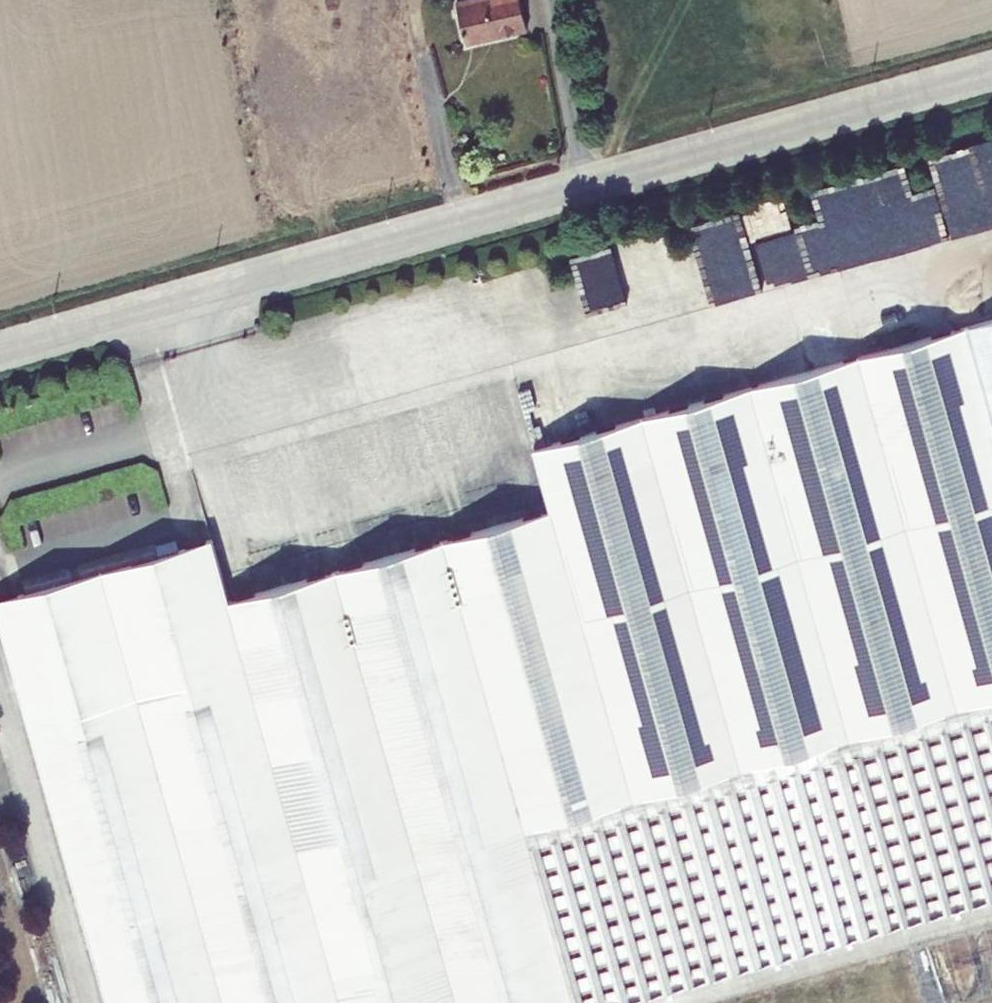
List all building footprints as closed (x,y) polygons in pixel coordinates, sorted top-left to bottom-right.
[(466,42),(527,27),(520,0),(456,0),(466,42)] [(828,183),(827,209),(847,210),(848,184),(828,183)] [(747,208),(760,254),(847,229),(842,211),(799,223),(792,196),(747,208)] [(601,212),(592,216),(595,225),(604,222),(601,212)] [(578,255),(590,300),(657,283),(645,238),(578,255)] [(968,325),(991,409),(991,318),(968,325)] [(968,325),(533,447),(551,509),(228,599),(211,538),(0,598),(0,623),(107,1002),(573,1002),(524,830),(991,699),(991,409),(968,325)] [(467,491),(450,495),(459,533),(477,529),(467,491)] [(573,1002),(617,1002),(991,898),(991,699),(524,830),(573,1002)] [(908,948),(924,1002),(949,1002),(991,991),(991,924),(908,948)]
